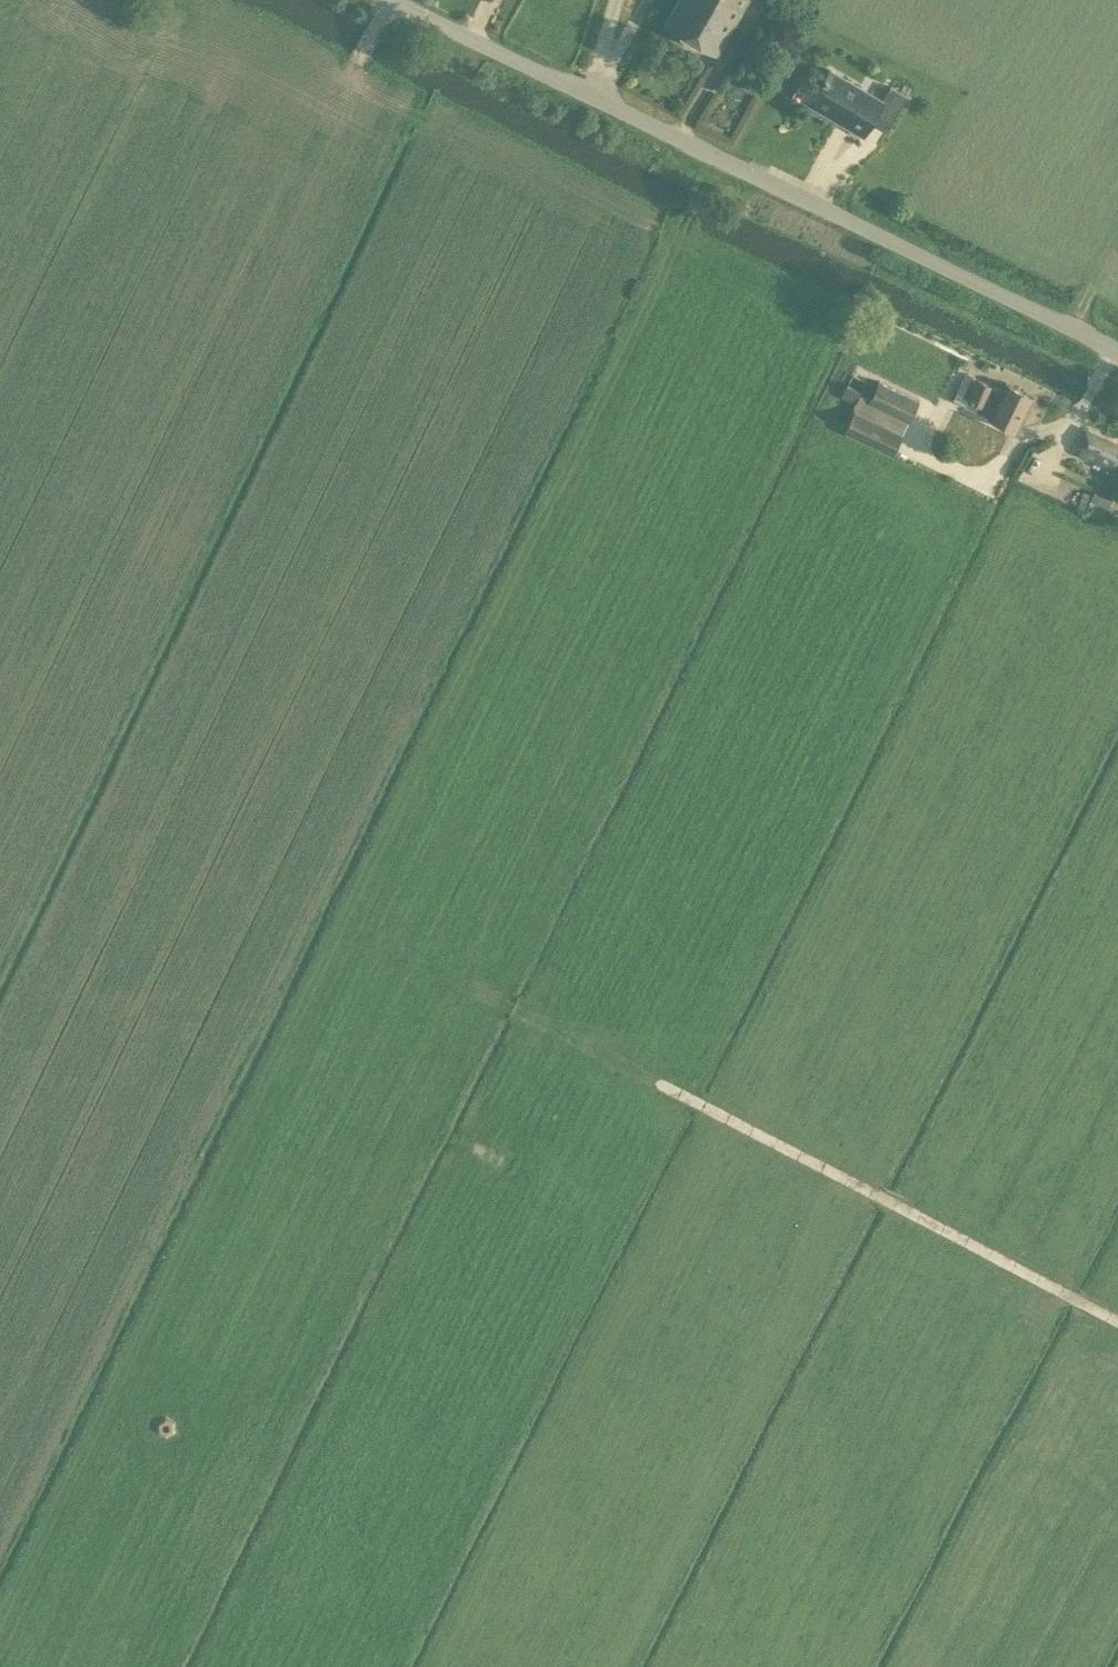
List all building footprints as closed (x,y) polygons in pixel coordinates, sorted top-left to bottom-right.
[(664,23),(717,54),(748,0),(678,0),(664,23)] [(882,100),(831,70),(810,104),(863,135),(873,119),(889,128),(908,96),(891,86),(882,100)] [(1018,430),(1035,396),(1006,382),(1002,391),(992,386),(978,379),(966,373),(957,393),(968,399),(965,405),(1018,430)] [(869,401),(909,420),(919,400),(879,381),(869,401)] [(856,404),(862,392),(848,385),(842,396),(856,404)] [(893,454),(903,434),(855,411),(845,431),(893,454)] [(1117,454),(1117,445),(1086,430),(1076,451),(1111,468),(1117,454)] [(1108,481),(1116,485),(1117,482),(1117,474),(1113,471),(1108,481)] [(1079,505),(1088,508),(1093,495),(1085,492),(1079,505)]
